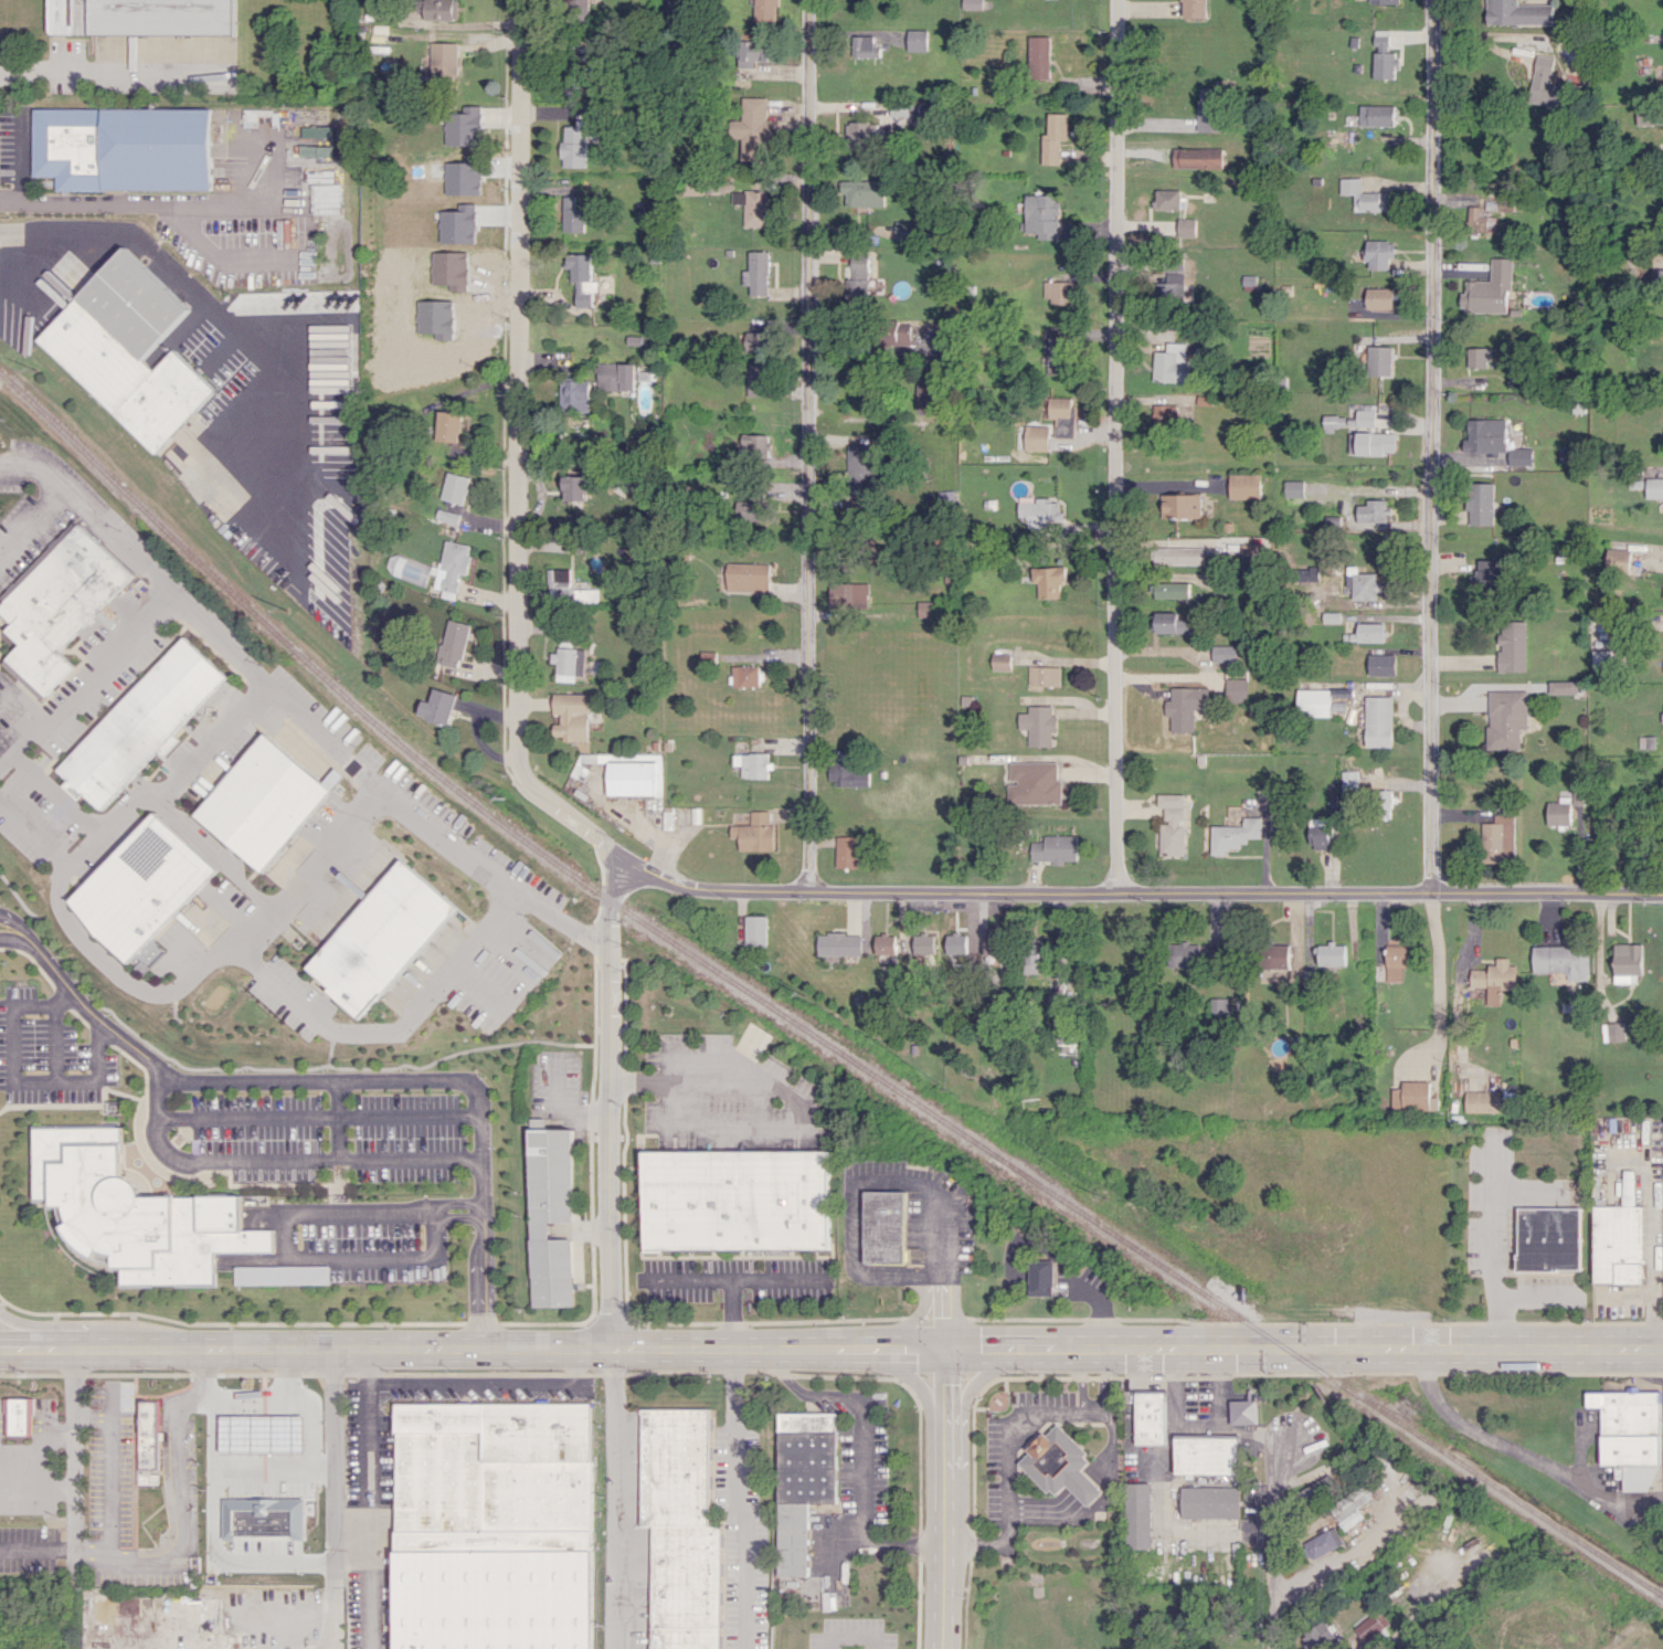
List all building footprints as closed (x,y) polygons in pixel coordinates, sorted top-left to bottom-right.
[(45,33),(45,0),(229,0),(229,34),(45,33)] [(423,20),(457,20),(458,0),(423,0),(423,20)] [(573,10),(588,11),(588,0),(573,0),(573,10)] [(778,20),(778,0),(755,0),(755,20),(778,20)] [(983,9),(983,0),(962,0),(962,8),(983,9)] [(1204,0),(1180,0),(1180,18),(1205,18),(1204,0)] [(1551,3),(1517,4),(1517,0),(1486,0),(1486,25),(1551,24),(1551,3)] [(928,30),(908,29),(907,51),(928,51),(928,30)] [(1370,78),(1392,79),(1392,66),(1393,66),(1393,52),(1385,52),(1385,30),(1371,30),(1371,50),(1370,78)] [(874,36),(852,36),(853,57),(881,57),(880,46),(874,46),(874,36)] [(1049,36),(1028,36),(1029,79),(1050,79),(1049,36)] [(754,68),(754,61),(769,62),(770,41),(738,40),(737,67),(754,68)] [(458,41),(430,42),(430,81),(459,80),(458,41)] [(1552,57),(1535,54),(1527,102),(1561,107),(1564,86),(1548,83),(1552,57)] [(585,93),(584,78),(567,79),(567,94),(585,93)] [(1197,131),(1223,131),(1222,87),(1196,88),(1197,131)] [(767,97),(743,97),(742,121),(732,121),(732,137),(741,137),(741,160),(770,160),(771,120),(767,120),(767,97)] [(1392,105),(1358,105),(1357,125),(1392,126),(1392,105)] [(31,107),(206,108),(206,189),(100,189),(100,190),(53,190),(53,175),(30,175),(31,107)] [(1637,125),(1654,124),(1654,107),(1636,107),(1637,125)] [(1066,113),(1046,113),(1046,133),(1041,133),(1041,164),(1058,164),(1059,140),(1065,140),(1066,113)] [(878,132),(878,122),(847,123),(847,148),(872,148),(871,132),(878,132)] [(333,126),(314,125),(314,143),(307,143),(307,155),(333,156),(333,126)] [(561,167),(586,167),(587,125),(562,125),(561,167)] [(1173,148),(1173,167),(1221,168),(1222,149),(1173,148)] [(1338,178),(1338,194),(1353,194),(1353,211),(1384,210),(1384,192),(1360,192),(1360,178),(1338,178)] [(885,206),(885,180),(840,180),(840,193),(846,193),(846,206),(885,206)] [(1180,190),(1156,189),(1156,210),(1179,210),(1180,190)] [(767,191),(733,190),(733,204),(745,204),(745,226),(770,227),(770,212),(767,212),(767,191)] [(1057,239),(1058,195),(1024,194),(1024,203),(1016,203),(1016,211),(1024,212),(1024,232),(1037,232),(1036,239),(1057,239)] [(587,231),(587,207),(575,207),(575,196),(563,196),(563,231),(587,231)] [(1477,206),(1465,206),(1466,231),(1493,230),(1493,216),(1477,216),(1477,206)] [(1195,235),(1194,220),(1150,221),(1150,237),(1195,235)] [(895,238),(923,239),(923,222),(895,221),(895,238)] [(1387,269),(1387,258),(1391,258),(1392,240),(1365,240),(1365,268),(1387,269)] [(190,308),(123,246),(36,341),(158,453),(217,389),(174,349),(155,370),(143,359),(190,308)] [(769,296),(770,251),(749,250),(749,270),(746,269),(745,295),(769,296)] [(591,253),(567,254),(567,267),(571,266),(572,281),(576,281),(577,307),(593,306),(593,292),(599,291),(598,280),(592,280),(591,253)] [(869,255),(848,255),(847,305),(868,306),(869,255)] [(1506,313),(1508,258),(1488,257),(1487,281),(1463,280),(1462,292),(1458,292),(1457,311),(1506,313)] [(1649,269),(1650,285),(1662,284),(1662,269),(1649,269)] [(1183,272),(1166,273),(1166,282),(1155,282),(1155,299),(1184,297),(1183,272)] [(1071,304),(1071,281),(1043,281),(1043,304),(1071,304)] [(1391,309),(1390,288),(1364,288),(1364,309),(1391,309)] [(1067,365),(1068,326),(1047,326),(1046,364),(1067,365)] [(914,328),(890,327),(889,344),(913,345),(914,328)] [(747,351),(771,352),(771,331),(747,331),(747,351)] [(1176,361),(1185,361),(1184,342),(1166,343),(1166,351),(1175,351),(1176,361)] [(1390,375),(1390,346),(1366,346),(1366,376),(1390,375)] [(1466,368),(1488,367),(1487,347),(1466,348),(1466,368)] [(1153,351),(1152,381),(1187,382),(1188,362),(1174,362),(1174,352),(1153,351)] [(635,390),(636,363),(603,363),(603,390),(635,390)] [(771,396),(772,363),(750,363),(749,395),(771,396)] [(560,410),(590,411),(591,380),(561,379),(560,410)] [(1072,437),(1073,397),(1044,397),(1043,418),(1056,418),(1055,437),(1072,437)] [(1174,426),(1175,405),(1152,404),(1152,425),(1174,426)] [(438,442),(462,443),(464,408),(440,407),(438,442)] [(1347,453),(1393,454),(1394,433),(1372,433),(1373,410),(1356,409),(1355,433),(1347,433),(1347,453)] [(1462,452),(1504,451),(1504,418),(1466,419),(1466,440),(1462,440),(1462,452)] [(1024,450),(1049,451),(1049,426),(1025,425),(1024,450)] [(771,435),(743,434),(742,459),(771,460),(771,435)] [(874,496),(873,445),(867,445),(867,435),(855,436),(855,445),(849,445),(851,497),(874,496)] [(1507,465),(1531,465),(1530,448),(1507,448),(1507,465)] [(465,505),(473,477),(450,471),(442,498),(465,505)] [(1260,474),(1229,473),(1228,498),(1260,499),(1260,474)] [(587,500),(587,476),(564,475),(564,500),(587,500)] [(1645,498),(1662,498),(1662,476),(1645,477),(1645,498)] [(1284,497),(1304,496),(1303,480),(1284,480),(1284,497)] [(1492,482),(1466,483),(1466,510),(1469,510),(1469,525),(1493,524),(1492,482)] [(1201,494),(1161,494),(1161,517),(1201,518),(1201,494)] [(1047,528),(1047,520),(1061,520),(1062,499),(1036,499),(1036,502),(1018,502),(1018,521),(1027,521),(1027,528),(1047,528)] [(1387,499),(1365,499),(1365,504),(1356,505),(1357,523),(1388,522),(1387,499)] [(4,664),(44,701),(77,666),(61,651),(133,575),(73,520),(2,596),(8,602),(0,610),(14,623),(8,630),(23,644),(4,664)] [(1204,565),(1205,542),(1159,540),(1158,563),(1204,565)] [(473,545),(447,541),(442,567),(433,566),(432,573),(437,575),(434,588),(443,590),(442,597),(457,599),(462,573),(467,574),(473,545)] [(1628,571),(1629,550),(1607,549),(1606,571),(1628,571)] [(425,587),(433,565),(394,551),(387,572),(425,587)] [(1470,573),(1470,590),(1507,591),(1507,560),(1478,559),(1478,573),(1470,573)] [(728,591),(771,592),(773,563),(729,562),(728,591)] [(1034,582),(1039,582),(1039,599),(1062,598),(1062,582),(1068,582),(1067,566),(1033,567),(1034,582)] [(1379,600),(1379,573),(1358,573),(1358,566),(1348,566),(1347,589),(1352,589),(1352,600),(1379,600)] [(1298,569),(1298,581),(1319,581),(1319,568),(1298,569)] [(871,583),(831,582),(831,608),(870,608),(871,583)] [(1155,598),(1190,599),(1190,583),(1155,582),(1155,598)] [(919,618),(938,617),(937,601),(919,601),(919,618)] [(1156,632),(1188,633),(1189,619),(1178,619),(1178,613),(1157,612),(1156,632)] [(461,669),(470,623),(449,619),(439,665),(461,669)] [(1526,671),(1527,621),(1500,621),(1500,643),(1499,643),(1499,671),(1526,671)] [(1385,623),(1358,623),(1358,641),(1384,642),(1385,623)] [(105,806),(62,767),(183,637),(226,677),(105,806)] [(573,641),(560,641),(560,653),(557,653),(556,681),(577,682),(577,675),(586,675),(587,649),(573,648),(573,641)] [(1236,645),(1212,645),(1212,661),(1236,661),(1236,645)] [(1606,666),(1607,650),(1593,650),(1593,666),(1606,666)] [(1013,654),(993,653),(993,670),(1013,670),(1013,654)] [(1395,675),(1395,655),(1369,655),(1369,675),(1395,675)] [(734,687),(761,686),(760,664),(733,666),(734,687)] [(1062,666),(1030,665),(1029,685),(1061,686),(1062,666)] [(1247,674),(1246,674),(1246,678),(1225,679),(1226,702),(1247,702),(1247,674)] [(1575,681),(1549,681),(1549,694),(1575,693),(1575,681)] [(1193,731),(1194,708),(1207,708),(1207,687),(1170,687),(1170,700),(1165,700),(1165,715),(1170,715),(1170,731),(1193,731)] [(418,718),(450,724),(456,693),(433,688),(430,701),(422,700),(418,718)] [(1330,690),(1297,689),(1297,715),(1330,716),(1330,690)] [(1528,728),(1527,690),(1487,691),(1488,749),(1520,748),(1520,728),(1528,728)] [(590,694),(554,693),(554,715),(561,715),(561,723),(555,723),(554,740),(589,741),(590,694)] [(1393,696),(1365,696),(1365,747),(1392,747),(1393,696)] [(1332,710),(1346,711),(1347,698),(1333,697),(1332,710)] [(1029,746),(1053,746),(1053,732),(1058,732),(1058,715),(1054,715),(1054,705),(1028,706),(1028,712),(1019,713),(1019,729),(1028,729),(1029,746)] [(263,873),(331,788),(260,732),(193,817),(263,873)] [(606,795),(662,796),(662,754),(638,753),(638,761),(607,761),(606,795)] [(742,778),(768,777),(767,753),(733,754),(733,765),(741,765),(742,778)] [(869,786),(869,770),(852,770),(852,753),(835,753),(835,765),(829,765),(829,787),(869,786)] [(1009,762),(1008,803),(1063,804),(1063,779),(1058,779),(1058,763),(1009,762)] [(1546,825),(1585,825),(1584,789),(1570,790),(1570,796),(1558,796),(1558,801),(1546,802),(1546,825)] [(1183,855),(1184,794),(1156,794),(1156,808),(1163,808),(1163,822),(1158,822),(1158,855),(1183,855)] [(769,811),(749,811),(750,824),(730,824),(731,851),(774,850),(773,823),(769,823),(769,811)] [(72,901),(153,812),(216,870),(129,963),(99,937),(72,901)] [(1513,814),(1493,814),(1493,822),(1481,822),(1481,862),(1513,862),(1513,814)] [(1261,838),(1260,817),(1242,817),(1242,825),(1209,826),(1210,855),(1226,854),(1226,846),(1246,846),(1246,838),(1261,838)] [(1308,847),(1329,848),(1329,818),(1308,818),(1308,847)] [(1076,835),(1043,835),(1043,841),(1030,841),(1030,862),(1064,862),(1064,860),(1076,860),(1076,835)] [(856,867),(857,836),(836,836),(835,867),(856,867)] [(363,1019),(449,917),(456,923),(453,926),(461,933),(472,920),(397,857),(304,968),(363,1019)] [(766,916),(745,915),(745,946),(766,946),(766,916)] [(1004,929),(984,928),(983,954),(1003,955),(1004,929)] [(861,933),(817,933),(816,955),(860,956),(861,933)] [(875,934),(875,954),(895,953),(894,934),(875,934)] [(914,954),(932,953),(932,934),(913,934),(914,954)] [(1042,973),(1042,943),(1024,943),(1024,973),(1042,973)] [(1317,965),(1344,966),(1345,943),(1327,943),(1327,944),(1318,944),(1317,965)] [(1613,983),(1640,983),(1640,944),(1613,943),(1613,983)] [(1289,945),(1263,945),(1263,969),(1289,968),(1289,945)] [(1533,973),(1587,971),(1586,945),(1532,947),(1533,973)] [(1401,981),(1401,966),(1405,966),(1405,946),(1384,946),(1385,981),(1401,981)] [(1515,989),(1515,965),(1507,965),(1507,957),(1495,958),(1495,968),(1469,968),(1470,987),(1486,987),(1486,1005),(1499,1005),(1499,989),(1515,989)] [(1229,1016),(1230,998),(1210,998),(1209,1016),(1229,1016)] [(1602,1041),(1624,1040),(1623,1023),(1602,1024),(1602,1041)] [(1429,1081),(1402,1080),(1401,1089),(1391,1088),(1390,1109),(1437,1110),(1437,1097),(1429,1097),(1429,1081)] [(1465,1112),(1505,1112),(1506,1100),(1501,1099),(1501,1091),(1465,1091),(1465,1112)] [(110,1114),(123,1114),(124,1101),(110,1101),(110,1114)] [(532,1306),(574,1306),(573,1239),(550,1239),(550,1222),(574,1222),(574,1129),(548,1129),(548,1118),(531,1118),(532,1306)] [(123,1127),(32,1127),(32,1197),(53,1196),(53,1205),(43,1205),(46,1220),(50,1229),(55,1238),(61,1247),(66,1254),(73,1258),(82,1264),(89,1268),(99,1272),(107,1275),(116,1276),(117,1283),(219,1286),(219,1255),(275,1252),(275,1227),(244,1228),(242,1196),(141,1197),(140,1193),(138,1188),(136,1184),(131,1182),(127,1180),(123,1180),(123,1127)] [(645,1153),(833,1151),(834,1246),(646,1249),(645,1153)] [(910,1261),(869,1261),(869,1191),(910,1192),(910,1261)] [(1594,1206),(1593,1283),(1641,1284),(1642,1206),(1594,1206)] [(1580,1208),(1517,1208),(1518,1271),(1581,1270),(1580,1208)] [(1031,1297),(1056,1296),(1055,1259),(1029,1260),(1031,1297)] [(236,1266),(236,1285),(330,1283),(330,1265),(236,1266)] [(262,1386),(228,1387),(228,1434),(216,1435),(217,1469),(264,1468),(262,1386)] [(146,1392),(147,1477),(172,1477),(172,1392),(146,1392)] [(1136,1392),(1137,1444),(1167,1444),(1166,1392),(1136,1392)] [(1601,1407),(1601,1465),(1615,1465),(1615,1478),(1624,1478),(1624,1490),(1657,1491),(1658,1392),(1587,1392),(1587,1407),(1601,1407)] [(18,1394),(17,1436),(44,1437),(46,1395),(18,1394)] [(1231,1400),(1232,1424),(1260,1423),(1259,1399),(1231,1400)] [(136,1484),(158,1485),(159,1472),(157,1472),(158,1400),(138,1400),(136,1484)] [(592,1404),(592,1648),(395,1648),(395,1404),(592,1404)] [(651,1648),(721,1648),(721,1525),(710,1525),(710,1408),(641,1408),(640,1526),(652,1526),(651,1648)] [(837,1412),(778,1413),(779,1575),(809,1575),(809,1503),(837,1503),(837,1412)] [(1102,1491),(1081,1469),(1092,1459),(1056,1423),(1017,1461),(1053,1497),(1066,1485),(1087,1506),(1102,1491)] [(1239,1438),(1175,1436),(1175,1473),(1238,1475),(1239,1438)] [(1299,1491),(1308,1507),(1340,1489),(1331,1473),(1299,1491)] [(1127,1549),(1152,1548),(1150,1482),(1125,1483),(1127,1549)] [(1239,1518),(1240,1487),(1181,1486),(1181,1517),(1239,1518)] [(1345,1530),(1364,1517),(1357,1507),(1369,1499),(1361,1487),(1330,1508),(1345,1530)] [(218,1526),(218,1561),(316,1560),(315,1526),(218,1526)] [(1303,1543),(1313,1560),(1344,1543),(1334,1526),(1303,1543)] [(822,1604),(821,1575),(774,1576),(774,1605),(822,1604)] [(1355,1625),(1369,1648),(1394,1633),(1380,1610),(1355,1625)] [(1337,1638),(1325,1619),(1301,1634),(1311,1648),(1318,1648),(1337,1638)]
